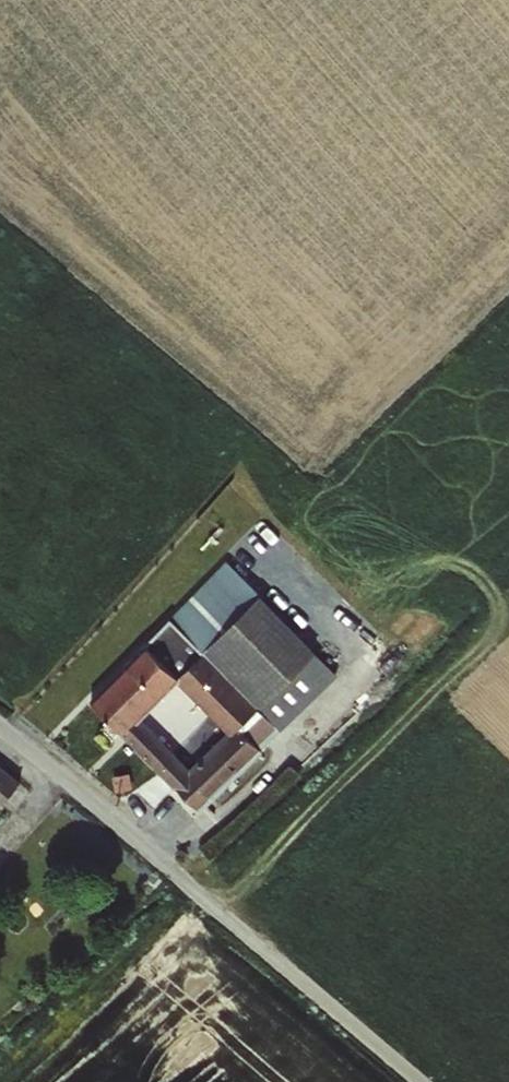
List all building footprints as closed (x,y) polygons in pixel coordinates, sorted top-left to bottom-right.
[(234,557),(95,698),(206,807),(345,666),(234,557)] [(27,779),(0,757),(0,811),(27,779)]
